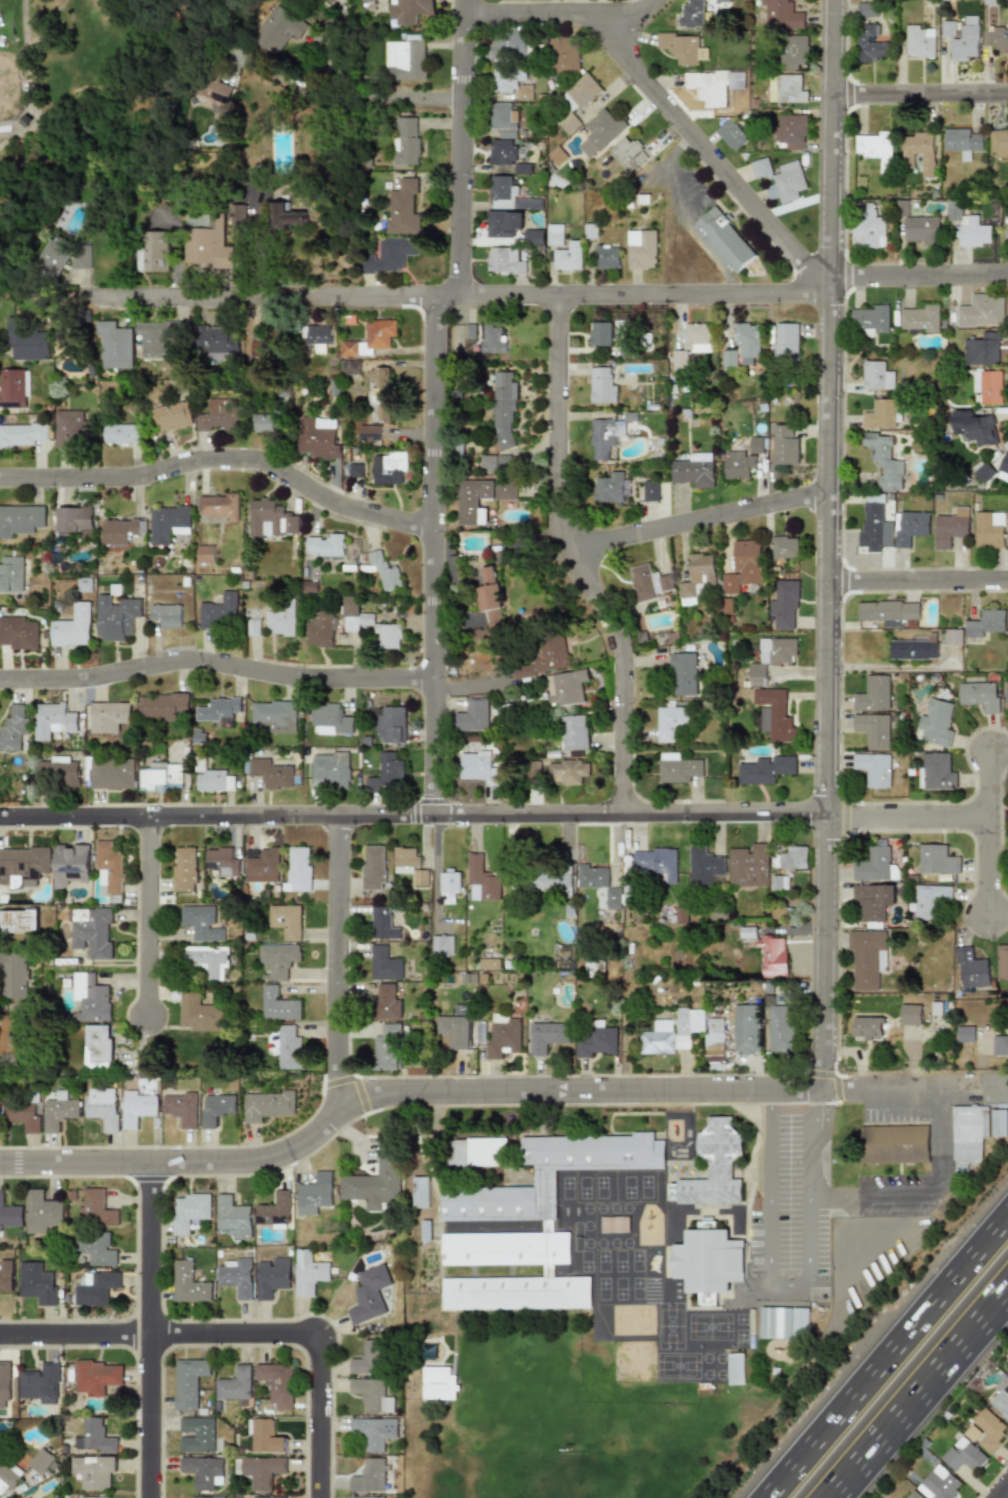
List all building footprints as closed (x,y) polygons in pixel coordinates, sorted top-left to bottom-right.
[(434,0),(390,0),(390,25),(421,25),(421,14),(434,14),(434,0)] [(705,0),(687,0),(687,7),(679,7),(679,28),(705,28),(705,0)] [(761,19),(771,19),(771,29),(804,29),(804,14),(793,14),(793,0),(761,0),(761,19)] [(856,17),(877,16),(877,3),(856,3),(856,17)] [(294,36),(300,40),(310,27),(281,4),(253,38),(277,57),(294,36)] [(954,22),(941,22),(941,36),(954,36),(954,22)] [(857,63),(876,62),(876,58),(887,58),(887,42),(867,43),(867,36),(878,36),(878,24),(856,25),(857,63)] [(977,57),(977,26),(960,25),(960,39),(950,39),(950,61),(966,61),(966,57),(977,57)] [(905,57),(933,58),(934,27),(905,27),(905,57)] [(993,46),(993,55),(1007,56),(1007,29),(983,28),(982,46),(993,46)] [(491,56),(526,56),(526,32),(491,32),(491,56)] [(707,59),(707,46),(698,45),(698,33),(658,32),(658,50),(666,50),(666,55),(678,55),(678,66),(700,66),(700,59),(707,59)] [(807,70),(807,36),(780,36),(780,70),(807,70)] [(549,73),(578,73),(578,46),(569,46),(569,37),(549,37),(549,73)] [(426,80),(426,42),(387,42),(388,81),(426,80)] [(529,100),(529,68),(491,68),(491,91),(514,91),(514,100),(529,100)] [(672,89),(695,89),(695,99),(704,99),(704,108),(725,108),(725,90),(745,90),(745,71),(672,71),(672,89)] [(573,115),(603,91),(588,72),(560,94),(573,111),(557,123),(566,135),(581,124),(573,115)] [(768,103),(807,103),(807,83),(799,83),(799,74),(768,74),(768,103)] [(490,104),(490,130),(499,130),(499,139),(517,139),(516,111),(510,111),(510,104),(490,104)] [(592,132),(583,139),(596,154),(628,127),(614,112),(608,117),(601,109),(585,124),(592,132)] [(807,115),(777,115),(777,150),(807,150),(807,115)] [(734,153),(749,137),(728,117),(713,133),(734,153)] [(396,165),(420,166),(420,118),(400,118),(400,139),(397,139),(396,165)] [(982,129),(943,129),(943,151),(982,151),(982,129)] [(989,159),(1007,159),(1007,129),(989,129),(989,159)] [(934,133),(904,132),(904,156),(923,156),(923,178),(933,178),(934,133)] [(855,133),(855,155),(886,156),(887,134),(855,133)] [(630,144),(624,136),(607,151),(629,175),(651,156),(636,139),(630,144)] [(514,140),(491,140),(490,165),(514,166),(514,140)] [(568,157),(559,147),(548,156),(557,166),(568,157)] [(748,164),(756,180),(773,172),(765,156),(748,164)] [(780,204),(800,200),(798,188),(805,187),(800,160),(777,164),(779,174),(771,176),(773,186),(765,187),(767,198),(778,196),(780,204)] [(512,186),(512,175),(490,175),(490,209),(543,209),(543,199),(519,198),(519,186),(512,186)] [(422,235),(422,214),(416,215),(416,195),(421,195),(420,178),(402,179),(403,192),(392,192),(393,222),(388,222),(389,235),(422,235)] [(275,227),(311,226),(311,211),(298,212),(298,202),(275,202),(275,227)] [(852,247),(885,247),(885,214),(875,214),(875,203),(852,203),(852,247)] [(957,247),(990,247),(990,226),(979,226),(980,215),(959,215),(959,204),(947,204),(947,222),(957,223),(957,247)] [(236,230),(253,230),(252,206),(236,206),(236,230)] [(693,227),(716,208),(761,259),(741,278),(734,271),(730,274),(693,227)] [(523,211),(488,211),(488,237),(523,237),(523,211)] [(229,215),(191,214),(190,268),(242,269),(242,247),(228,247),(229,215)] [(939,245),(939,216),(899,216),(899,234),(904,234),(904,245),(939,245)] [(582,271),(582,241),(564,241),(564,224),(547,224),(547,247),(554,247),(554,270),(582,271)] [(525,230),(525,244),(544,244),(544,230),(525,230)] [(150,231),(150,274),(174,274),(174,231),(150,231)] [(656,231),(628,232),(628,269),(657,269),(656,231)] [(365,273),(408,273),(408,256),(422,256),(423,239),(384,238),(383,257),(365,257),(365,273)] [(62,275),(75,252),(53,239),(39,262),(62,275)] [(619,244),(596,244),(596,269),(619,269),(619,244)] [(489,247),(489,276),(529,276),(529,247),(489,247)] [(93,269),(93,249),(76,249),(76,269),(93,269)] [(1002,327),(1002,294),(968,294),(968,305),(955,305),(955,328),(1002,327)] [(888,334),(888,305),(851,305),(851,334),(888,334)] [(900,333),(939,332),(939,305),(900,305),(900,333)] [(10,360),(52,359),(52,330),(28,330),(28,317),(9,317),(10,360)] [(400,337),(400,320),(369,321),(370,349),(394,349),(394,337),(400,337)] [(136,369),(136,330),(125,330),(125,321),(103,321),(103,369),(136,369)] [(175,358),(175,333),(194,333),(194,321),(140,321),(140,348),(147,348),(147,358),(175,358)] [(610,347),(611,323),(591,323),(590,347),(610,347)] [(711,352),(710,324),(684,325),(684,352),(711,352)] [(734,346),(740,346),(740,365),(753,365),(753,359),(760,358),(759,324),(733,325),(734,346)] [(797,324),(774,324),(775,361),(797,360),(797,324)] [(319,355),(329,354),(329,345),(335,345),(334,326),(311,327),(312,345),(318,345),(319,355)] [(508,354),(508,342),(502,342),(502,326),(484,326),(483,353),(508,354)] [(241,328),(200,327),(199,359),(231,360),(231,351),(240,352),(241,328)] [(963,365),(1000,365),(1000,332),(974,332),(974,343),(963,343),(963,365)] [(362,342),(344,342),(344,357),(361,357),(362,342)] [(376,356),(376,350),(370,350),(370,343),(362,343),(362,356),(376,356)] [(736,351),(721,351),(721,367),(736,367),(736,351)] [(363,375),(363,360),(349,361),(349,376),(363,375)] [(883,360),(863,360),(863,390),(893,390),(893,370),(883,370),(883,360)] [(611,368),(590,368),(591,403),(617,403),(617,386),(612,386),(611,368)] [(29,408),(29,369),(0,369),(0,408),(29,408)] [(374,422),(393,422),(393,369),(374,369),(374,422)] [(1001,405),(1001,369),(972,369),(972,394),(981,394),(981,405),(1001,405)] [(515,449),(516,373),(496,372),(495,449),(515,449)] [(158,432),(195,425),(189,399),(153,407),(158,432)] [(209,415),(198,414),(198,431),(213,432),(213,429),(241,430),(241,400),(210,399),(209,415)] [(873,408),(862,408),(862,427),(901,427),(901,399),(873,399),(873,408)] [(54,448),(76,448),(76,438),(88,438),(88,409),(54,410),(54,448)] [(974,439),(976,448),(998,443),(992,414),(972,418),(971,410),(951,410),(952,435),(966,434),(967,440),(974,439)] [(257,433),(284,432),(284,414),(256,415),(257,433)] [(343,459),(343,444),(338,444),(338,418),(302,418),(301,453),(312,453),(312,459),(343,459)] [(592,421),(592,460),(609,460),(609,446),(615,446),(615,438),(625,438),(625,420),(592,421)] [(32,449),(32,440),(46,440),(47,423),(0,422),(0,448),(32,449)] [(105,444),(141,444),(141,424),(105,424),(105,444)] [(384,441),(384,426),(362,426),(362,441),(384,441)] [(798,438),(792,438),(792,426),(772,426),(771,465),(797,465),(798,438)] [(862,432),(862,447),(875,447),(875,490),(903,489),(902,459),(893,459),(892,432),(862,432)] [(762,438),(748,438),(749,454),(763,454),(762,438)] [(1004,451),(996,470),(1007,475),(1007,453),(1004,451)] [(406,485),(406,471),(410,471),(410,452),(391,452),(391,456),(377,456),(376,485),(406,485)] [(755,456),(744,456),(744,452),(724,452),(725,479),(748,479),(748,470),(755,470),(755,456)] [(670,483),(694,482),(694,489),(712,488),(712,454),(688,454),(689,461),(670,461),(670,483)] [(482,456),(482,474),(509,473),(509,455),(482,456)] [(972,472),(982,484),(995,474),(985,462),(972,472)] [(352,478),(365,478),(365,465),(352,465),(352,478)] [(629,501),(629,480),(622,480),(622,472),(608,472),(608,478),(593,478),(593,501),(629,501)] [(460,526),(486,526),(486,500),(517,500),(517,480),(460,480),(460,526)] [(657,481),(642,481),(642,502),(658,502),(657,481)] [(240,520),(240,493),(200,493),(200,520),(240,520)] [(251,536),(301,537),(301,516),(291,516),(291,507),(280,507),(280,498),(252,497),(251,536)] [(888,548),(888,502),(859,502),(858,548),(888,548)] [(151,506),(152,545),(172,545),(171,534),(191,534),(191,505),(151,506)] [(26,539),(26,529),(45,529),(45,506),(0,506),(0,539),(26,539)] [(92,506),(54,506),(54,533),(92,533),(92,506)] [(955,507),(956,517),(934,517),(934,548),(950,548),(949,539),(968,539),(967,507),(955,507)] [(895,547),(907,547),(907,537),(928,537),(928,512),(895,512),(895,547)] [(1003,548),(1003,512),(974,512),(974,548),(1003,548)] [(103,550),(131,550),(131,540),(143,540),(143,519),(103,519),(103,550)] [(349,534),(308,534),(308,557),(349,557),(349,534)] [(771,558),(797,558),(797,535),(771,535),(771,558)] [(733,574),(723,574),(723,594),(742,594),(742,585),(762,585),(761,540),(733,540),(733,574)] [(216,545),(199,545),(199,563),(216,563),(216,545)] [(400,566),(389,569),(384,549),(370,552),(373,564),(367,565),(369,573),(380,570),(385,592),(405,587),(400,566)] [(716,584),(714,552),(686,554),(689,583),(679,584),(681,606),(698,604),(697,596),(704,595),(704,585),(716,584)] [(27,593),(27,557),(0,556),(0,593),(27,593)] [(629,568),(637,602),(675,593),(670,576),(661,578),(659,570),(651,572),(648,563),(629,568)] [(509,618),(498,566),(477,570),(487,622),(509,618)] [(775,630),(797,630),(797,579),(775,579),(775,630)] [(320,581),(305,582),(306,593),(320,592),(320,581)] [(240,619),(239,590),(220,591),(220,600),(201,600),(201,628),(220,628),(220,619),(240,619)] [(99,642),(134,642),(134,619),(144,619),(143,595),(118,596),(118,595),(99,595),(99,642)] [(403,624),(376,624),(377,615),(365,615),(365,595),(345,595),(345,629),(377,630),(377,648),(403,648),(403,624)] [(269,610),(269,636),(297,636),(297,600),(288,600),(288,610),(269,610)] [(879,620),(879,625),(919,625),(919,600),(857,601),(857,620),(879,620)] [(53,646),(92,646),(92,601),(73,601),(73,622),(53,622),(53,646)] [(183,604),(152,604),(152,627),(183,627),(183,604)] [(965,637),(986,638),(986,630),(1004,631),(1005,610),(977,609),(977,619),(965,618),(965,637)] [(336,611),(309,611),(309,648),(336,648),(336,611)] [(261,619),(250,619),(250,635),(261,635),(261,619)] [(39,645),(39,620),(0,620),(0,645),(39,645)] [(962,629),(944,629),(944,645),(962,645),(962,629)] [(533,642),(538,668),(523,671),(524,676),(574,667),(569,636),(533,642)] [(797,638),(759,638),(759,665),(749,665),(749,684),(763,684),(763,664),(797,664),(797,638)] [(937,660),(937,638),(890,638),(890,660),(937,660)] [(696,697),(696,653),(671,653),(671,697),(696,697)] [(516,679),(539,677),(538,665),(515,667),(516,679)] [(586,704),(583,682),(592,681),(590,669),(548,675),(553,709),(586,704)] [(852,710),(890,710),(890,675),(862,675),(862,692),(852,692),(852,710)] [(1000,682),(958,682),(958,703),(980,703),(980,714),(1000,714),(1000,682)] [(785,689),(737,689),(737,706),(761,706),(761,732),(769,732),(768,742),(795,742),(796,720),(785,719),(785,689)] [(179,714),(188,714),(188,693),(139,693),(139,720),(179,720),(179,714)] [(240,697),(206,697),(206,709),(195,709),(195,720),(240,720),(240,697)] [(488,698),(467,698),(467,710),(456,710),(456,731),(488,731),(488,698)] [(915,717),(910,741),(947,747),(955,703),(929,698),(925,719),(915,717)] [(296,701),(251,699),(251,721),(260,722),(260,733),(295,734),(296,701)] [(79,713),(67,713),(67,702),(37,702),(37,723),(48,723),(48,733),(79,733),(79,713)] [(92,733),(130,733),(130,703),(92,703),(92,733)] [(353,736),(353,714),(343,714),(343,703),(314,703),(313,735),(353,736)] [(657,742),(678,742),(678,730),(687,730),(687,703),(657,703),(657,742)] [(22,753),(22,742),(28,742),(29,704),(10,704),(9,715),(4,715),(4,729),(0,729),(0,752),(22,753)] [(405,707),(374,707),(374,734),(380,734),(380,743),(405,743),(405,707)] [(561,716),(563,752),(590,750),(588,714),(561,716)] [(890,750),(890,714),(852,714),(852,736),(862,736),(862,750),(890,750)] [(497,788),(497,751),(461,751),(461,779),(477,779),(477,788),(497,788)] [(310,789),(349,789),(349,752),(310,752),(310,789)] [(403,760),(394,761),(394,752),(377,752),(377,774),(363,774),(364,792),(384,792),(384,783),(403,783),(403,760)] [(657,783),(703,783),(703,762),(681,762),(681,753),(657,753),(657,783)] [(890,753),(852,753),(852,765),(862,765),(862,788),(890,788),(890,753)] [(956,790),(956,767),(948,767),(948,753),(918,753),(918,790),(956,790)] [(737,784),(774,784),(774,774),(796,774),(795,756),(756,756),(756,764),(737,765),(737,784)] [(78,785),(78,757),(40,757),(40,785),(78,785)] [(134,789),(134,758),(90,758),(90,789),(134,789)] [(194,791),(233,791),(233,770),(204,770),(204,759),(194,759),(194,791)] [(292,789),(292,768),(271,768),(271,759),(249,759),(249,778),(261,778),(261,789),(292,789)] [(549,776),(559,776),(559,785),(581,785),(581,777),(589,777),(589,760),(549,760),(549,776)] [(141,793),(170,793),(170,784),(182,784),(182,762),(141,762),(141,793)] [(541,779),(541,762),(527,762),(528,780),(541,779)] [(125,895),(125,850),(114,850),(114,840),(96,840),(96,895),(125,895)] [(89,844),(54,844),(54,889),(70,889),(70,881),(89,881),(89,844)] [(714,887),(714,875),(724,876),(724,855),(708,854),(708,845),(689,844),(688,887),(714,887)] [(767,844),(728,844),(728,887),(767,887),(767,844)] [(948,872),(959,872),(959,855),(949,855),(949,844),(918,844),(919,873),(940,872),(940,880),(949,879),(948,872)] [(361,845),(361,890),(385,890),(385,845),(361,845)] [(869,845),(869,858),(851,858),(851,880),(892,880),(892,845),(869,845)] [(25,886),(25,877),(50,877),(50,846),(0,846),(0,886),(25,886)] [(278,846),(256,846),(256,856),(245,856),(245,882),(278,882),(278,846)] [(787,890),(787,869),(807,869),(807,846),(786,846),(786,855),(771,855),(771,890),(787,890)] [(172,891),(196,891),(196,847),(172,847),(172,891)] [(229,857),(229,847),(204,847),(204,867),(215,867),(215,876),(238,876),(238,857),(229,857)] [(310,891),(310,847),(289,847),(289,882),(283,882),(283,891),(310,891)] [(393,875),(413,875),(413,885),(427,885),(427,867),(419,867),(419,847),(393,847),(393,875)] [(632,848),(632,872),(653,872),(653,882),(676,882),(676,848),(632,848)] [(467,854),(467,900),(500,900),(500,875),(484,875),(484,854),(467,854)] [(608,865),(576,865),(576,888),(603,888),(603,909),(620,909),(620,887),(608,887),(608,865)] [(440,869),(440,904),(459,904),(459,869),(440,869)] [(570,889),(570,871),(531,871),(531,889),(570,889)] [(862,923),(883,923),(883,905),(894,905),(894,885),(852,884),(851,904),(862,904),(862,923)] [(950,907),(951,886),(915,885),(915,919),(936,919),(937,906),(950,907)] [(213,905),(180,906),(180,929),(190,929),(190,941),(224,941),(224,929),(213,930),(213,905)] [(301,905),(269,905),(269,929),(279,929),(279,941),(301,941),(301,905)] [(401,928),(391,928),(391,906),(371,906),(371,938),(401,938),(401,928)] [(92,960),(113,960),(112,908),(69,909),(70,949),(91,949),(92,960)] [(686,908),(674,909),(674,924),(686,924),(686,908)] [(3,909),(3,932),(31,932),(31,909),(3,909)] [(886,931),(849,931),(849,991),(876,991),(876,969),(886,970),(886,931)] [(431,935),(431,958),(452,958),(453,935),(431,935)] [(758,977),(786,977),(786,936),(758,936),(758,977)] [(996,943),(996,980),(1007,980),(1007,943),(996,943)] [(300,944),(259,944),(259,970),(270,970),(270,980),(290,980),(290,966),(300,966),(300,944)] [(371,944),(371,979),(401,979),(401,955),(391,955),(391,944),(371,944)] [(227,981),(227,946),(182,947),(183,969),(202,969),(202,981),(227,981)] [(957,946),(958,988),(987,987),(986,958),(977,958),(976,946),(957,946)] [(28,998),(28,952),(0,952),(0,998),(28,998)] [(498,959),(479,959),(479,968),(498,968),(498,959)] [(111,1017),(111,982),(94,982),(94,972),(72,972),(72,1007),(74,1007),(74,1017),(111,1017)] [(374,984),(374,1018),(399,1018),(399,984),(374,984)] [(262,1019),(301,1019),(301,996),(281,996),(281,985),(262,985),(262,1019)] [(180,1032),(223,1031),(223,1005),(200,1005),(200,987),(171,987),(171,997),(180,997),(180,1032)] [(760,1005),(742,1005),(742,1054),(759,1054),(760,1005)] [(921,1005),(899,1005),(899,1025),(921,1025),(921,1005)] [(769,1006),(769,1051),(792,1051),(792,1017),(788,1017),(788,1006),(769,1006)] [(639,1054),(690,1053),(690,1033),(705,1032),(704,1008),(675,1008),(675,1019),(650,1019),(651,1030),(639,1030),(639,1054)] [(508,1013),(487,1013),(487,1059),(500,1059),(500,1049),(520,1049),(520,1018),(508,1018),(508,1013)] [(469,1049),(469,1015),(435,1015),(435,1038),(448,1038),(448,1049),(469,1049)] [(0,1016),(0,1056),(20,1056),(20,1016),(0,1016)] [(853,1040),(882,1040),(882,1018),(853,1018),(853,1040)] [(616,1056),(616,1027),(604,1027),(604,1022),(593,1021),(593,1030),(576,1030),(576,1056),(616,1056)] [(549,1045),(568,1045),(568,1023),(530,1023),(530,1056),(549,1056),(549,1045)] [(111,1024),(84,1024),(84,1068),(111,1068),(111,1024)] [(373,1034),(373,1070),(400,1070),(399,1024),(382,1024),(382,1034),(373,1034)] [(301,1066),(301,1025),(281,1025),(281,1034),(272,1034),(272,1066),(301,1066)] [(992,1055),(1007,1055),(1007,1035),(992,1035),(992,1055)] [(706,1070),(725,1070),(725,1037),(706,1037),(706,1070)] [(117,1088),(83,1088),(84,1123),(105,1122),(105,1133),(117,1133),(117,1088)] [(43,1100),(43,1133),(57,1132),(57,1122),(78,1122),(78,1100),(67,1100),(67,1090),(54,1090),(54,1099),(43,1100)] [(243,1090),(243,1123),(265,1123),(265,1113),(294,1113),(294,1090),(243,1090)] [(121,1091),(121,1129),(134,1129),(134,1120),(156,1120),(156,1091),(121,1091)] [(39,1133),(39,1092),(32,1092),(32,1102),(6,1102),(6,1123),(23,1123),(23,1134),(39,1133)] [(195,1128),(195,1093),(161,1093),(161,1119),(177,1119),(177,1128),(195,1128)] [(234,1095),(199,1095),(199,1128),(212,1128),(212,1116),(234,1116),(234,1095)] [(987,1137),(987,1106),(951,1106),(951,1166),(980,1166),(980,1137),(987,1137)] [(990,1137),(1006,1137),(1006,1109),(990,1109),(990,1137)] [(734,1116),(734,1127),(741,1133),(743,1133),(743,1156),(741,1156),(734,1162),(734,1178),(744,1178),(744,1201),(681,1200),(681,1178),(711,1178),(711,1162),(704,1155),(702,1155),(702,1133),(704,1133),(711,1127),(711,1116),(734,1116)] [(861,1126),(928,1126),(928,1162),(861,1163),(861,1126)] [(376,1174),(338,1174),(338,1201),(365,1202),(364,1211),(396,1211),(396,1133),(376,1133),(376,1174)] [(537,1189),(537,1166),(525,1166),(525,1137),(666,1137),(666,1166),(558,1166),(558,1218),(556,1218),(556,1234),(574,1234),(574,1260),(556,1260),(556,1279),(593,1279),(593,1307),(448,1307),(448,1279),(547,1279),(547,1260),(446,1260),(446,1234),(547,1234),(547,1218),(445,1218),(445,1189),(537,1189)] [(451,1138),(510,1138),(509,1164),(451,1164),(451,1138)] [(331,1171),(314,1171),(314,1181),(297,1181),(297,1215),(321,1215),(321,1204),(331,1204),(331,1171)] [(412,1208),(428,1208),(429,1178),(413,1177),(412,1208)] [(26,1234),(51,1234),(51,1224),(62,1224),(62,1199),(45,1199),(45,1188),(26,1188),(26,1234)] [(107,1207),(107,1188),(79,1188),(78,1217),(86,1217),(86,1226),(117,1226),(118,1207),(107,1207)] [(21,1231),(21,1202),(3,1202),(3,1191),(0,1191),(0,1231),(21,1231)] [(289,1191),(273,1191),(273,1202),(255,1202),(255,1229),(289,1229),(289,1191)] [(172,1235),(191,1235),(191,1222),(210,1222),(210,1194),(172,1194),(172,1235)] [(251,1240),(250,1204),(230,1204),(230,1194),(216,1195),(216,1229),(228,1229),(228,1240),(251,1240)] [(730,1279),(730,1290),(690,1290),(690,1279),(675,1279),(675,1246),(690,1246),(690,1229),(730,1230),(730,1246),(747,1247),(746,1279),(730,1279)] [(117,1266),(117,1244),(107,1244),(107,1233),(74,1232),(74,1254),(86,1255),(86,1266),(117,1266)] [(329,1259),(311,1259),(311,1249),(294,1249),(294,1298),(315,1298),(315,1285),(325,1285),(325,1281),(330,1281),(329,1259)] [(289,1257),(256,1257),(256,1301),(267,1301),(267,1290),(289,1290),(289,1257)] [(251,1258),(223,1258),(223,1268),(215,1268),(215,1290),(234,1290),(234,1301),(251,1301),(251,1258)] [(12,1260),(0,1260),(0,1295),(12,1295),(12,1260)] [(211,1302),(211,1281),(191,1281),(191,1260),(172,1260),(172,1302),(211,1302)] [(19,1297),(38,1297),(38,1307),(57,1307),(57,1273),(45,1273),(45,1262),(19,1262),(19,1297)] [(388,1314),(381,1289),(391,1286),(384,1263),(357,1271),(361,1284),(350,1287),(354,1304),(345,1307),(350,1325),(388,1314)] [(109,1306),(109,1289),(119,1289),(119,1272),(84,1272),(84,1284),(73,1284),(73,1306),(109,1306)] [(808,1308),(760,1307),(759,1338),(807,1339),(808,1308)] [(349,1374),(383,1374),(383,1339),(360,1339),(360,1359),(349,1359),(349,1374)] [(743,1385),(743,1354),(727,1354),(727,1385),(743,1385)] [(210,1359),(173,1359),(173,1410),(198,1410),(198,1379),(210,1379),(210,1359)] [(10,1408),(10,1360),(0,1360),(0,1408),(10,1408)] [(122,1387),(122,1361),(74,1361),(74,1397),(103,1397),(103,1387),(122,1387)] [(18,1403),(59,1403),(59,1362),(39,1362),(39,1372),(18,1372),(18,1403)] [(292,1410),(292,1363),(255,1364),(255,1385),(266,1385),(266,1399),(272,1399),(273,1410),(292,1410)] [(250,1365),(236,1365),(236,1376),(215,1376),(215,1401),(250,1401),(250,1365)] [(455,1401),(456,1376),(450,1376),(450,1368),(423,1367),(423,1400),(455,1401)] [(1007,1422),(1007,1380),(1003,1376),(992,1388),(997,1392),(987,1405),(1007,1422)] [(359,1413),(392,1413),(392,1393),(383,1393),(383,1379),(348,1379),(348,1390),(359,1390),(359,1413)] [(971,1422),(985,1433),(976,1444),(990,1455),(1000,1443),(995,1439),(1005,1427),(983,1408),(971,1422)] [(116,1452),(116,1440),(105,1440),(106,1418),(84,1417),(84,1438),(73,1438),(73,1452),(116,1452)] [(179,1418),(179,1452),(213,1452),(213,1418),(179,1418)] [(275,1418),(249,1418),(249,1452),(284,1452),(284,1436),(275,1436),(275,1418)] [(396,1441),(396,1418),(349,1418),(348,1429),(360,1429),(360,1452),(385,1452),(385,1441),(396,1441)] [(940,1459),(954,1472),(962,1462),(974,1473),(986,1458),(960,1435),(940,1459)] [(54,1458),(40,1447),(26,1464),(40,1475),(54,1458)] [(0,1456),(0,1497),(2,1497),(21,1472),(0,1456)] [(222,1482),(223,1456),(179,1456),(179,1469),(190,1469),(190,1491),(212,1492),(212,1482),(222,1482)] [(81,1490),(105,1490),(105,1479),(116,1479),(116,1457),(70,1457),(70,1479),(81,1479),(81,1490)] [(236,1457),(236,1480),(252,1480),(252,1492),(274,1492),(274,1471),(285,1471),(285,1457),(236,1457)] [(384,1457),(361,1457),(361,1475),(350,1475),(350,1492),(384,1492),(384,1457)] [(935,1464),(917,1488),(930,1497),(951,1497),(962,1484),(935,1464)] [(912,1490),(905,1497),(921,1497),(912,1490)]
